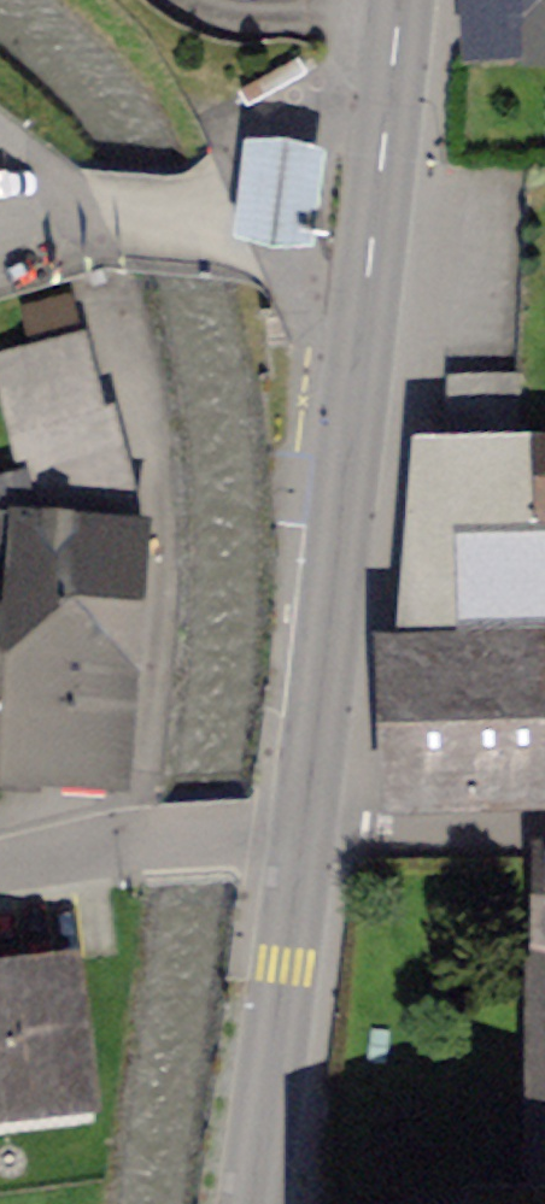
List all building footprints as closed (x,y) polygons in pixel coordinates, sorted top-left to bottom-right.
[(482,38),(544,35),(544,0),(480,0),(482,38)] [(321,143),(246,139),(241,243),(315,247),(321,143)] [(131,522),(123,490),(103,408),(85,413),(68,340),(0,357),(0,381),(23,475),(0,480),(0,510),(2,520),(0,560),(0,762),(113,767),(131,522)] [(424,448),(409,660),(403,660),(407,791),(544,786),(544,445),(424,448)] [(525,1188),(544,1188),(544,957),(526,957),(525,1188)] [(0,989),(0,1098),(72,1090),(59,982),(0,989)] [(525,1188),(465,1188),(465,1203),(544,1203),(544,1188),(525,1188)]
